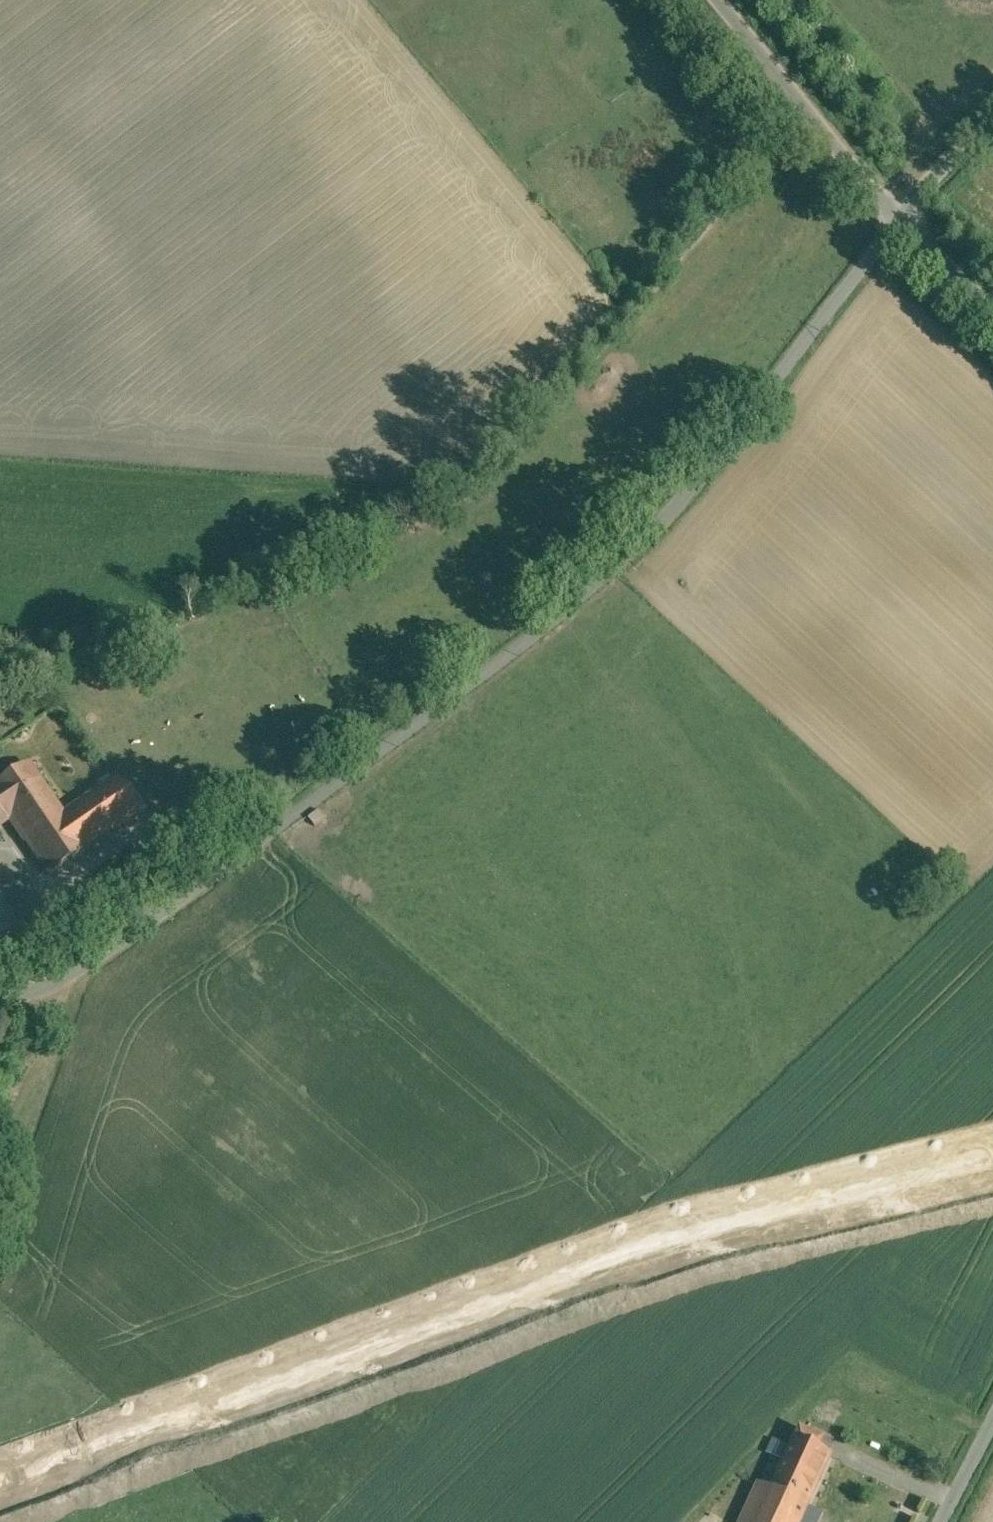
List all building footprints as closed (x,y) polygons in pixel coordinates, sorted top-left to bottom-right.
[(63,807),(31,760),(0,780),(0,818),(11,811),(49,868),(138,810),(114,773),(63,807)] [(0,897),(0,940),(20,925),(0,897)] [(832,1435),(780,1412),(736,1511),(760,1521),(793,1521),(832,1435)] [(688,1509),(677,1521),(703,1521),(688,1509)]
